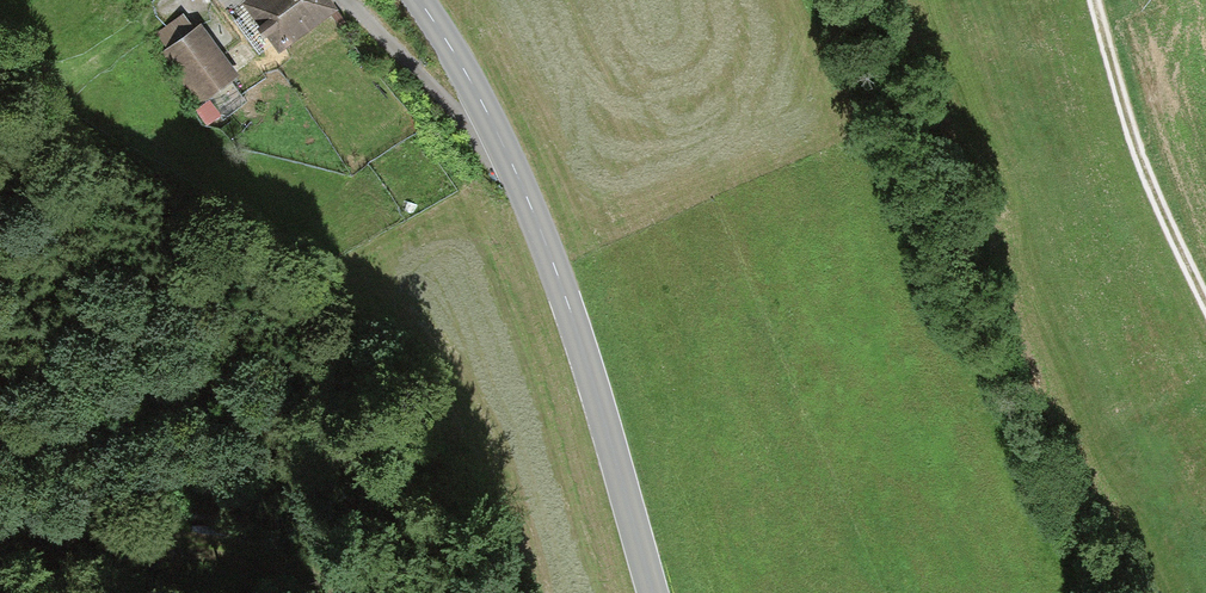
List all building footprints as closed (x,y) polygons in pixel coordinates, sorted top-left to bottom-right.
[(244,5),(279,55),(339,13),(330,0),(251,0),(244,5)] [(198,21),(158,52),(197,102),(237,71),(198,21)] [(215,94),(196,106),(209,127),(228,115),(215,94)]
